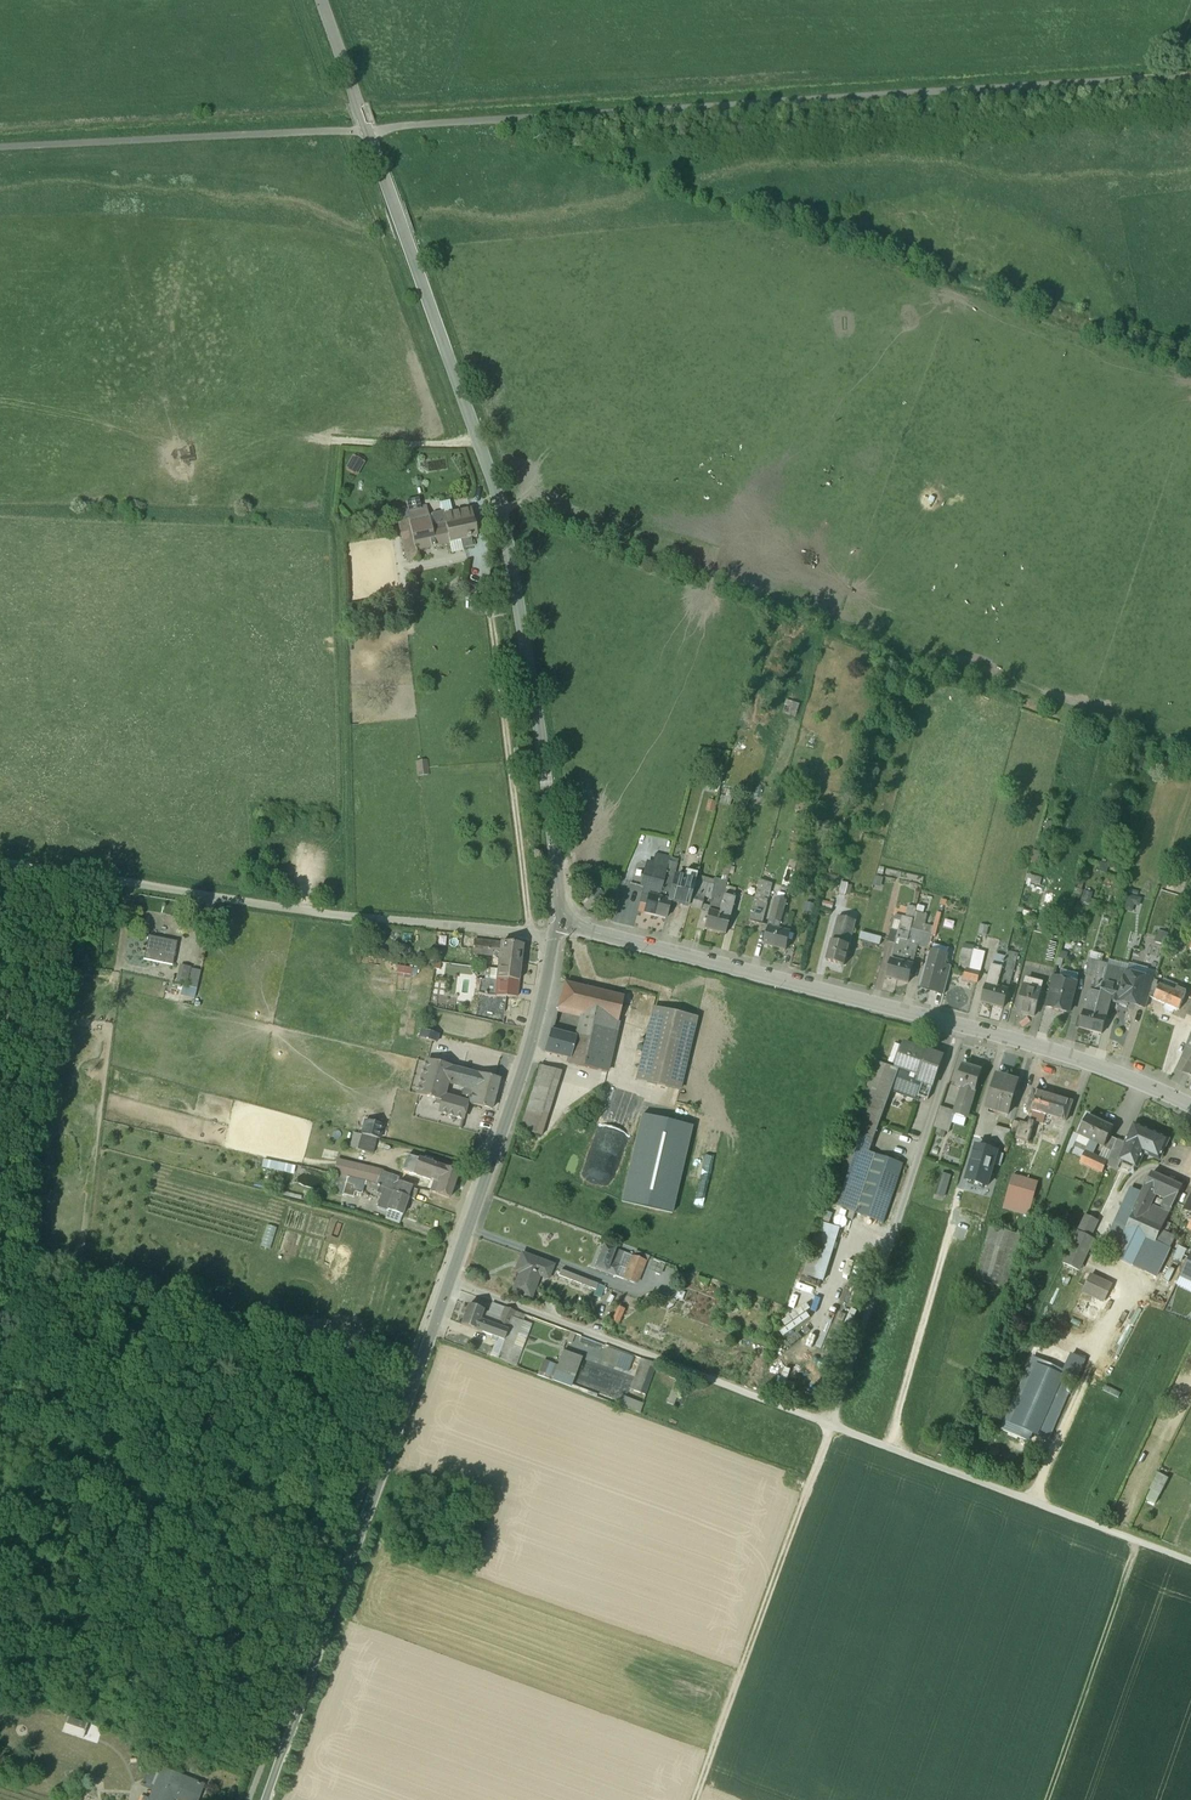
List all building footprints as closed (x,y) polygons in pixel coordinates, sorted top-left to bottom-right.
[(348,469),(360,475),(368,462),(355,455),(348,469)] [(427,507),(407,512),(409,519),(429,515),(427,507)] [(446,526),(473,520),(471,510),(444,516),(445,522),(431,525),(433,531),(447,528),(446,526)] [(471,538),(476,537),(477,537),(473,520),(446,526),(447,528),(433,531),(431,525),(429,515),(409,519),(398,522),(407,562),(418,560),(416,550),(461,540),(463,548),(473,546),(471,538)] [(788,701),(786,713),(799,716),(802,704),(788,701)] [(429,775),(427,760),(416,762),(418,776),(429,775)] [(1037,867),(1042,850),(1035,848),(1030,866),(1037,867)] [(713,890),(708,910),(719,913),(724,895),(736,854),(728,852),(721,880),(716,879),(713,890)] [(669,859),(655,855),(652,865),(667,869),(669,859)] [(667,869),(659,898),(669,901),(675,877),(676,877),(676,876),(673,875),(676,864),(668,862),(667,869)] [(825,867),(816,864),(810,885),(819,887),(825,867)] [(652,865),(646,867),(641,887),(644,887),(640,902),(646,903),(649,895),(659,898),(667,869),(652,865)] [(884,877),(875,875),(873,885),(882,887),(884,877)] [(1041,879),(1027,875),(1025,882),(1039,886),(1041,879)] [(676,877),(675,877),(669,901),(670,901),(670,902),(688,906),(694,884),(695,882),(676,877)] [(770,920),(781,923),(784,912),(786,903),(769,898),(773,884),(760,881),(749,923),(768,927),(770,920)] [(848,885),(837,882),(833,894),(845,897),(848,885)] [(711,889),(694,884),(688,906),(702,909),(705,898),(708,898),(711,889)] [(713,890),(711,889),(708,898),(705,898),(702,909),(708,910),(713,890)] [(659,898),(649,895),(646,903),(644,913),(654,916),(659,898)] [(734,898),(724,895),(719,913),(729,916),(734,898)] [(1139,913),(1142,898),(1131,896),(1128,911),(1139,913)] [(659,898),(654,916),(665,919),(670,902),(670,901),(669,901),(659,898)] [(833,904),(820,901),(818,909),(831,913),(833,904)] [(916,908),(908,905),(906,917),(913,920),(915,912),(916,908)] [(1038,910),(1019,905),(1016,916),(1035,921),(1038,910)] [(719,913),(708,910),(703,929),(714,932),(719,913)] [(779,929),(790,932),(794,915),(784,912),(781,923),(779,929)] [(923,914),(915,912),(913,920),(913,922),(920,924),(923,914)] [(729,916),(719,913),(714,932),(724,934),(729,916)] [(856,919),(838,914),(834,928),(843,930),(852,932),(856,919)] [(895,915),(893,920),(893,919),(890,929),(891,930),(899,931),(903,917),(895,915)] [(906,917),(903,916),(903,917),(899,931),(910,934),(913,922),(913,920),(906,917)] [(768,927),(779,929),(781,923),(770,920),(768,927)] [(908,941),(907,944),(918,946),(924,925),(920,924),(913,922),(910,934),(908,941)] [(924,925),(918,946),(927,949),(933,927),(924,925)] [(779,929),(768,927),(764,945),(775,947),(779,929)] [(834,928),(831,941),(839,943),(843,930),(834,928)] [(790,932),(779,929),(775,947),(785,950),(790,932)] [(843,930),(839,943),(849,946),(852,932),(843,930)] [(899,931),(891,930),(887,942),(895,944),(897,939),(899,931)] [(910,934),(899,931),(897,939),(908,941),(910,934)] [(861,932),(859,940),(879,945),(881,938),(861,932)] [(174,956),(177,942),(149,936),(144,959),(163,964),(173,966),(174,956)] [(1174,952),(1177,941),(1166,938),(1163,949),(1174,952)] [(908,941),(897,939),(895,944),(891,959),(902,962),(907,944),(908,941)] [(521,964),(523,946),(501,943),(475,940),(473,953),(499,957),(499,961),(521,964)] [(849,946),(839,943),(831,941),(826,961),(844,966),(849,946)] [(918,946),(907,944),(902,962),(913,965),(918,946)] [(931,954),(947,958),(949,949),(933,945),(931,954)] [(1008,947),(1004,962),(1015,965),(1019,950),(1008,947)] [(963,948),(958,965),(965,967),(962,979),(978,983),(985,954),(963,948)] [(418,953),(416,961),(427,963),(429,956),(418,953)] [(947,958),(931,954),(922,987),(936,990),(937,991),(944,965),(945,965),(947,958)] [(947,958),(945,965),(951,967),(953,959),(947,958)] [(902,962),(891,959),(886,977),(897,980),(902,962)] [(1108,964),(1089,959),(1085,975),(1093,977),(1104,980),(1107,968),(1108,964)] [(994,960),(993,966),(992,966),(987,984),(997,987),(1004,962),(994,960)] [(517,997),(521,964),(499,961),(498,970),(491,969),(489,981),(476,980),(474,993),(517,997)] [(913,965),(902,962),(897,980),(908,983),(913,965)] [(1015,965),(1004,962),(997,987),(1008,990),(1015,965)] [(951,967),(945,965),(944,965),(937,991),(936,990),(936,992),(944,994),(951,967)] [(187,985),(190,968),(182,966),(178,983),(187,985)] [(1104,980),(1095,1013),(1106,1016),(1110,1000),(1114,986),(1119,987),(1123,972),(1107,968),(1104,980)] [(197,987),(200,971),(192,970),(189,986),(197,987)] [(1154,981),(1126,973),(1122,988),(1118,1003),(1120,1003),(1120,1004),(1124,1005),(1127,1002),(1128,1000),(1134,1001),(1136,1005),(1146,1007),(1149,997),(1154,981)] [(1026,975),(1023,987),(1038,991),(1041,980),(1026,975)] [(1093,977),(1085,1010),(1095,1013),(1104,980),(1093,977)] [(1051,982),(1044,1006),(1052,1008),(1059,980),(1052,978),(1051,982)] [(1077,984),(1059,980),(1052,1008),(1069,1013),(1077,984)] [(602,1035),(594,1069),(609,1072),(627,996),(563,981),(555,1016),(570,1020),(572,1010),(606,1017),(602,1035)] [(1158,982),(1154,981),(1149,997),(1154,999),(1159,987),(1157,986),(1158,982)] [(997,987),(987,984),(982,1002),(992,1004),(997,987)] [(1119,987),(1114,986),(1110,1000),(1118,1003),(1122,988),(1119,987)] [(1008,990),(997,987),(992,1004),(1004,1007),(1008,990)] [(1038,991),(1023,987),(1017,1011),(1034,1016),(1041,992),(1038,991)] [(1175,993),(1159,987),(1154,999),(1166,1004),(1164,1008),(1165,1012),(1170,1014),(1173,1012),(1175,1009),(1179,1011),(1187,992),(1177,989),(1175,993)] [(696,1019),(653,1009),(637,1080),(679,1090),(696,1019)] [(572,1010),(570,1020),(580,1022),(579,1030),(602,1035),(606,1017),(572,1010)] [(1095,1013),(1085,1010),(1083,1018),(1081,1025),(1080,1028),(1090,1031),(1095,1013)] [(1106,1016),(1095,1013),(1090,1031),(1101,1034),(1106,1016)] [(437,1043),(439,1035),(423,1030),(421,1030),(419,1038),(431,1041),(437,1043)] [(577,1038),(575,1037),(572,1050),(570,1059),(569,1063),(594,1069),(602,1035),(579,1030),(577,1038)] [(575,1037),(551,1031),(547,1043),(572,1050),(575,1037)] [(572,1050),(547,1043),(545,1052),(570,1059),(572,1050)] [(895,1044),(888,1062),(896,1065),(902,1047),(895,1044)] [(942,1058),(903,1044),(902,1047),(896,1065),(895,1066),(900,1068),(935,1079),(942,1058)] [(467,1103),(468,1101),(446,1095),(449,1085),(471,1091),(475,1073),(426,1061),(418,1094),(443,1101),(440,1112),(464,1118),(467,1103)] [(899,1070),(876,1062),(851,1130),(847,1144),(869,1152),(879,1125),(893,1087),(899,1070)] [(560,1072),(539,1065),(520,1129),(540,1135),(560,1072)] [(982,1071),(963,1065),(956,1086),(961,1088),(975,1092),(982,1071)] [(893,1087),(919,1096),(928,1099),(933,1084),(934,1084),(935,1083),(934,1083),(935,1079),(900,1068),(899,1070),(893,1087)] [(491,1110),(499,1080),(475,1073),(471,1091),(468,1101),(467,1103),(491,1110)] [(1018,1082),(997,1075),(987,1108),(1008,1114),(1018,1082)] [(975,1092),(961,1088),(960,1092),(961,1092),(955,1112),(968,1117),(975,1092)] [(1072,1103),(1034,1091),(1031,1100),(1028,1099),(1026,1103),(1030,1104),(1028,1110),(1033,1112),(1046,1116),(1052,1118),(1066,1122),(1072,1103)] [(948,1109),(940,1106),(933,1127),(949,1132),(954,1116),(947,1113),(948,1109)] [(673,1210),(693,1128),(643,1116),(623,1198),(673,1210)] [(1089,1143),(1099,1121),(1088,1116),(1078,1138),(1086,1142),(1089,1143)] [(380,1139),(384,1126),(366,1120),(362,1135),(378,1138),(380,1139)] [(1009,1137),(1015,1139),(1020,1123),(1013,1121),(1009,1137)] [(1015,1139),(1028,1142),(1034,1122),(1028,1121),(1027,1124),(1020,1123),(1015,1139)] [(1113,1128),(1099,1121),(1089,1143),(1091,1144),(1093,1141),(1098,1144),(1104,1147),(1109,1137),(1113,1128)] [(1011,1130),(995,1125),(990,1142),(1006,1146),(1010,1133),(1011,1130)] [(1149,1133),(1133,1127),(1126,1144),(1125,1145),(1127,1145),(1121,1158),(1123,1158),(1138,1165),(1143,1153),(1159,1160),(1168,1140),(1149,1132),(1149,1133)] [(378,1138),(362,1135),(357,1150),(373,1154),(378,1138)] [(1117,1140),(1109,1137),(1104,1147),(1112,1150),(1117,1140)] [(1112,1150),(1108,1160),(1120,1166),(1123,1158),(1121,1158),(1127,1145),(1125,1145),(1126,1144),(1117,1140),(1112,1150)] [(1093,1154),(1098,1144),(1093,1141),(1091,1144),(1089,1143),(1086,1142),(1077,1163),(1102,1173),(1108,1160),(1093,1154)] [(869,1152),(847,1144),(827,1204),(856,1213),(876,1154),(869,1152)] [(998,1151),(975,1145),(965,1181),(988,1187),(994,1163),(998,1151)] [(1004,1153),(998,1151),(994,1163),(1000,1165),(1004,1153)] [(876,1154),(856,1213),(883,1223),(903,1164),(876,1154)] [(399,1179),(382,1172),(382,1171),(374,1168),(337,1159),(334,1174),(364,1181),(384,1189),(409,1198),(415,1200),(417,1192),(429,1196),(431,1192),(449,1198),(458,1173),(408,1156),(399,1179)] [(279,1163),(277,1172),(293,1175),(295,1166),(279,1163)] [(361,1194),(364,1181),(334,1174),(333,1174),(331,1181),(345,1185),(343,1194),(353,1197),(355,1192),(361,1194)] [(1182,1187),(1163,1178),(1152,1174),(1143,1192),(1139,1202),(1149,1207),(1157,1190),(1168,1195),(1176,1199),(1182,1187)] [(1037,1182),(1013,1176),(1005,1206),(1028,1212),(1037,1182)] [(940,1179),(935,1195),(943,1197),(948,1181),(940,1179)] [(1137,1189),(1133,1187),(1103,1249),(1114,1254),(1126,1228),(1134,1213),(1139,1202),(1143,1192),(1137,1189)] [(403,1216),(409,1198),(384,1189),(378,1207),(403,1216)] [(1173,1205),(1176,1199),(1168,1195),(1160,1212),(1149,1207),(1144,1217),(1163,1226),(1168,1216),(1163,1214),(1169,1203),(1173,1205)] [(1149,1207),(1139,1202),(1134,1213),(1144,1217),(1149,1207)] [(1173,1205),(1169,1203),(1163,1214),(1168,1216),(1173,1205)] [(1160,1232),(1163,1226),(1144,1217),(1134,1213),(1126,1228),(1147,1238),(1155,1242),(1160,1232)] [(1085,1215),(1078,1231),(1091,1237),(1099,1221),(1085,1215)] [(839,1229),(820,1223),(803,1274),(823,1281),(839,1229)] [(989,1228),(984,1247),(1015,1255),(1020,1236),(989,1228)] [(1126,1228),(1114,1254),(1134,1264),(1147,1238),(1126,1228)] [(1064,1263),(1081,1271),(1096,1240),(1091,1237),(1078,1231),(1064,1263)] [(1174,1239),(1160,1232),(1155,1242),(1170,1249),(1174,1239)] [(1147,1238),(1134,1264),(1157,1276),(1170,1249),(1155,1242),(1147,1238)] [(1184,1262),(1189,1249),(1181,1245),(1176,1258),(1184,1262)] [(614,1250),(604,1246),(595,1269),(606,1273),(609,1264),(614,1250)] [(975,1280),(1006,1288),(1015,1255),(984,1247),(975,1280)] [(646,1262),(614,1250),(609,1264),(618,1267),(615,1276),(637,1285),(646,1262)] [(1180,1275),(1190,1280),(1190,1253),(1180,1275)] [(553,1267),(521,1255),(515,1271),(521,1273),(514,1292),(531,1299),(540,1275),(548,1278),(553,1267)] [(618,1267),(609,1264),(606,1273),(615,1276),(618,1267)] [(596,1284),(561,1271),(559,1276),(594,1289),(596,1284)] [(1112,1285),(1090,1275),(1083,1289),(1105,1300),(1112,1285)] [(1095,1321),(1105,1300),(1083,1289),(1073,1310),(1095,1321)] [(491,1304),(488,1313),(483,1311),(480,1320),(490,1324),(497,1327),(504,1307),(492,1303),(491,1304)] [(483,1311),(468,1306),(461,1325),(487,1334),(490,1324),(480,1320),(483,1311)] [(504,1307),(497,1327),(507,1331),(515,1311),(504,1307)] [(625,1310),(618,1307),(613,1322),(619,1324),(625,1310)] [(515,1311),(507,1331),(517,1334),(525,1315),(515,1311)] [(497,1327),(490,1324),(487,1334),(492,1337),(491,1340),(495,1342),(496,1342),(497,1338),(504,1341),(507,1331),(497,1327)] [(662,1337),(664,1330),(647,1326),(645,1332),(662,1337)] [(517,1334),(507,1331),(504,1341),(514,1345),(517,1334)] [(527,1338),(517,1334),(514,1345),(512,1348),(516,1349),(522,1351),(527,1338)] [(497,1338),(496,1342),(495,1342),(489,1358),(496,1360),(504,1341),(497,1338)] [(514,1345),(504,1341),(496,1360),(506,1364),(512,1348),(514,1345)] [(512,1348),(506,1364),(516,1368),(519,1358),(514,1356),(516,1349),(512,1348)] [(563,1351),(552,1381),(569,1387),(573,1375),(580,1358),(563,1351)] [(557,1368),(544,1363),(539,1376),(552,1381),(557,1368)] [(1062,1376),(1030,1363),(1007,1421),(1039,1433),(1062,1376)] [(654,1369),(639,1364),(630,1390),(645,1395),(654,1369)] [(688,1397),(680,1394),(673,1412),(681,1415),(688,1397)] [(642,1404),(624,1398),(621,1407),(639,1414),(642,1404)] [(1148,1500),(1159,1506),(1172,1479),(1161,1474),(1148,1500)] [(64,1727),(85,1734),(88,1724),(68,1717),(64,1727)] [(197,1758),(191,1755),(189,1761),(194,1764),(197,1758)] [(173,1798),(182,1776),(163,1769),(150,1799),(173,1799),(173,1798)] [(204,1785),(182,1776),(173,1798),(178,1799),(198,1799),(204,1785)]
